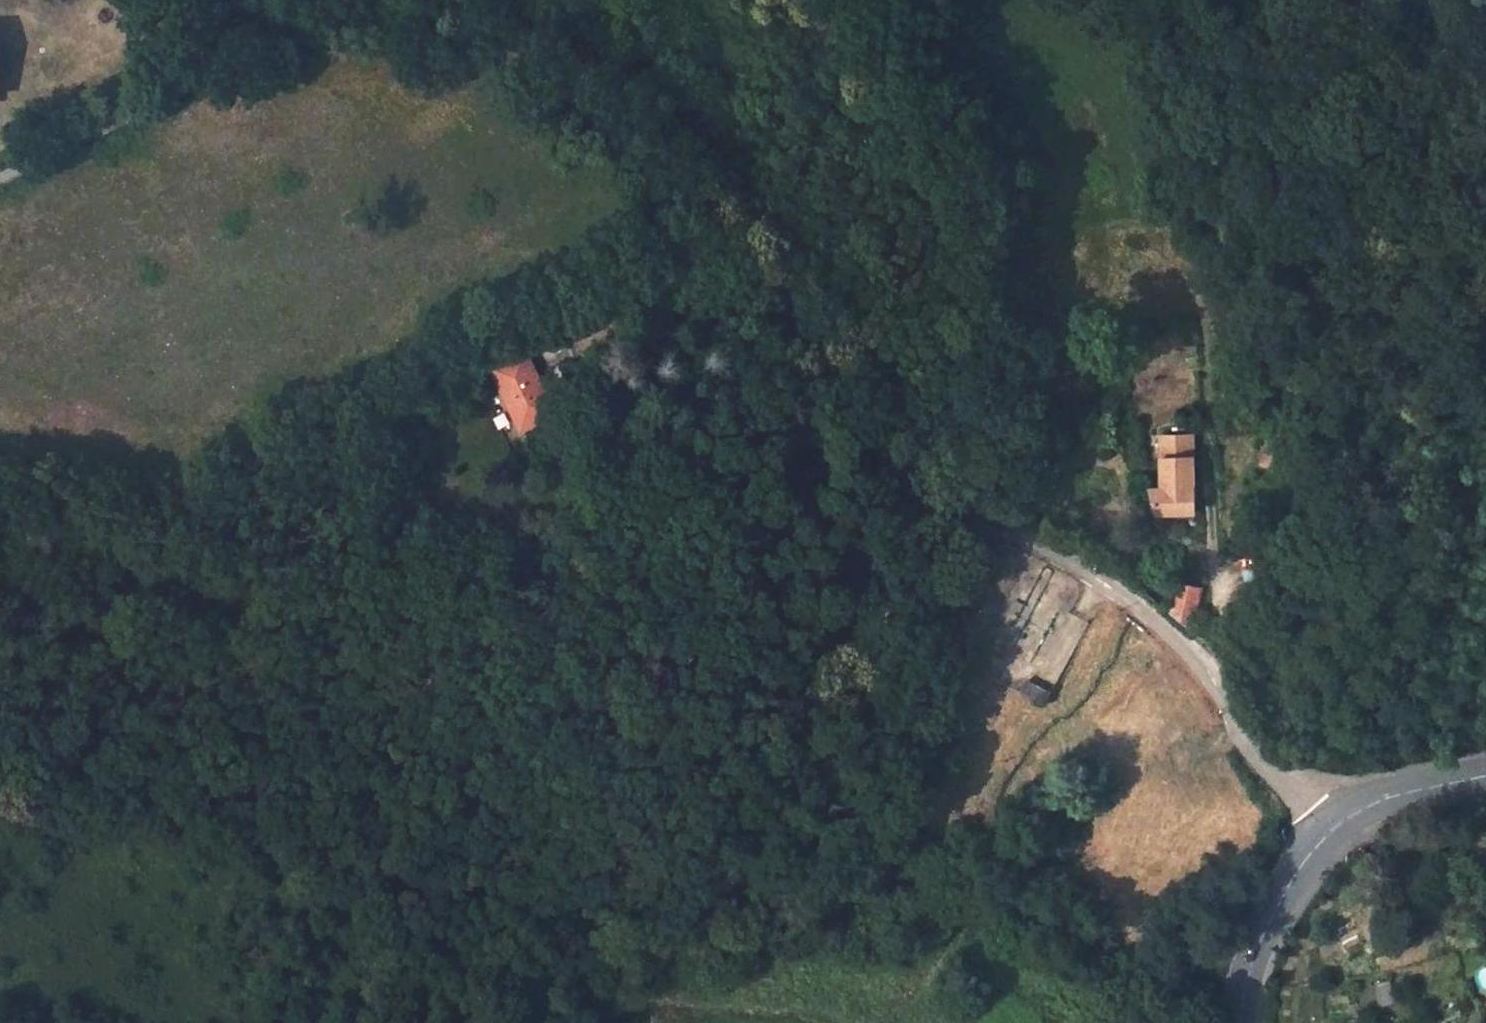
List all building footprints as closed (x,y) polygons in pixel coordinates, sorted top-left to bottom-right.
[(1198,361),(1197,347),(1179,348),(1180,362),(1198,361)] [(533,359),(493,371),(512,434),(552,421),(533,359)] [(1276,418),(1262,465),(1279,472),(1293,425),(1276,418)] [(1191,437),(1162,438),(1163,491),(1152,492),(1160,516),(1194,515),(1191,437)] [(1192,634),(1203,592),(1177,585),(1171,614),(1175,619),(1180,624),(1192,634)] [(1051,690),(1028,678),(1020,692),(1044,704),(1051,690)] [(1376,945),(1391,959),(1399,952),(1384,937),(1376,945)] [(1377,985),(1382,1005),(1393,1002),(1388,982),(1377,985)]
